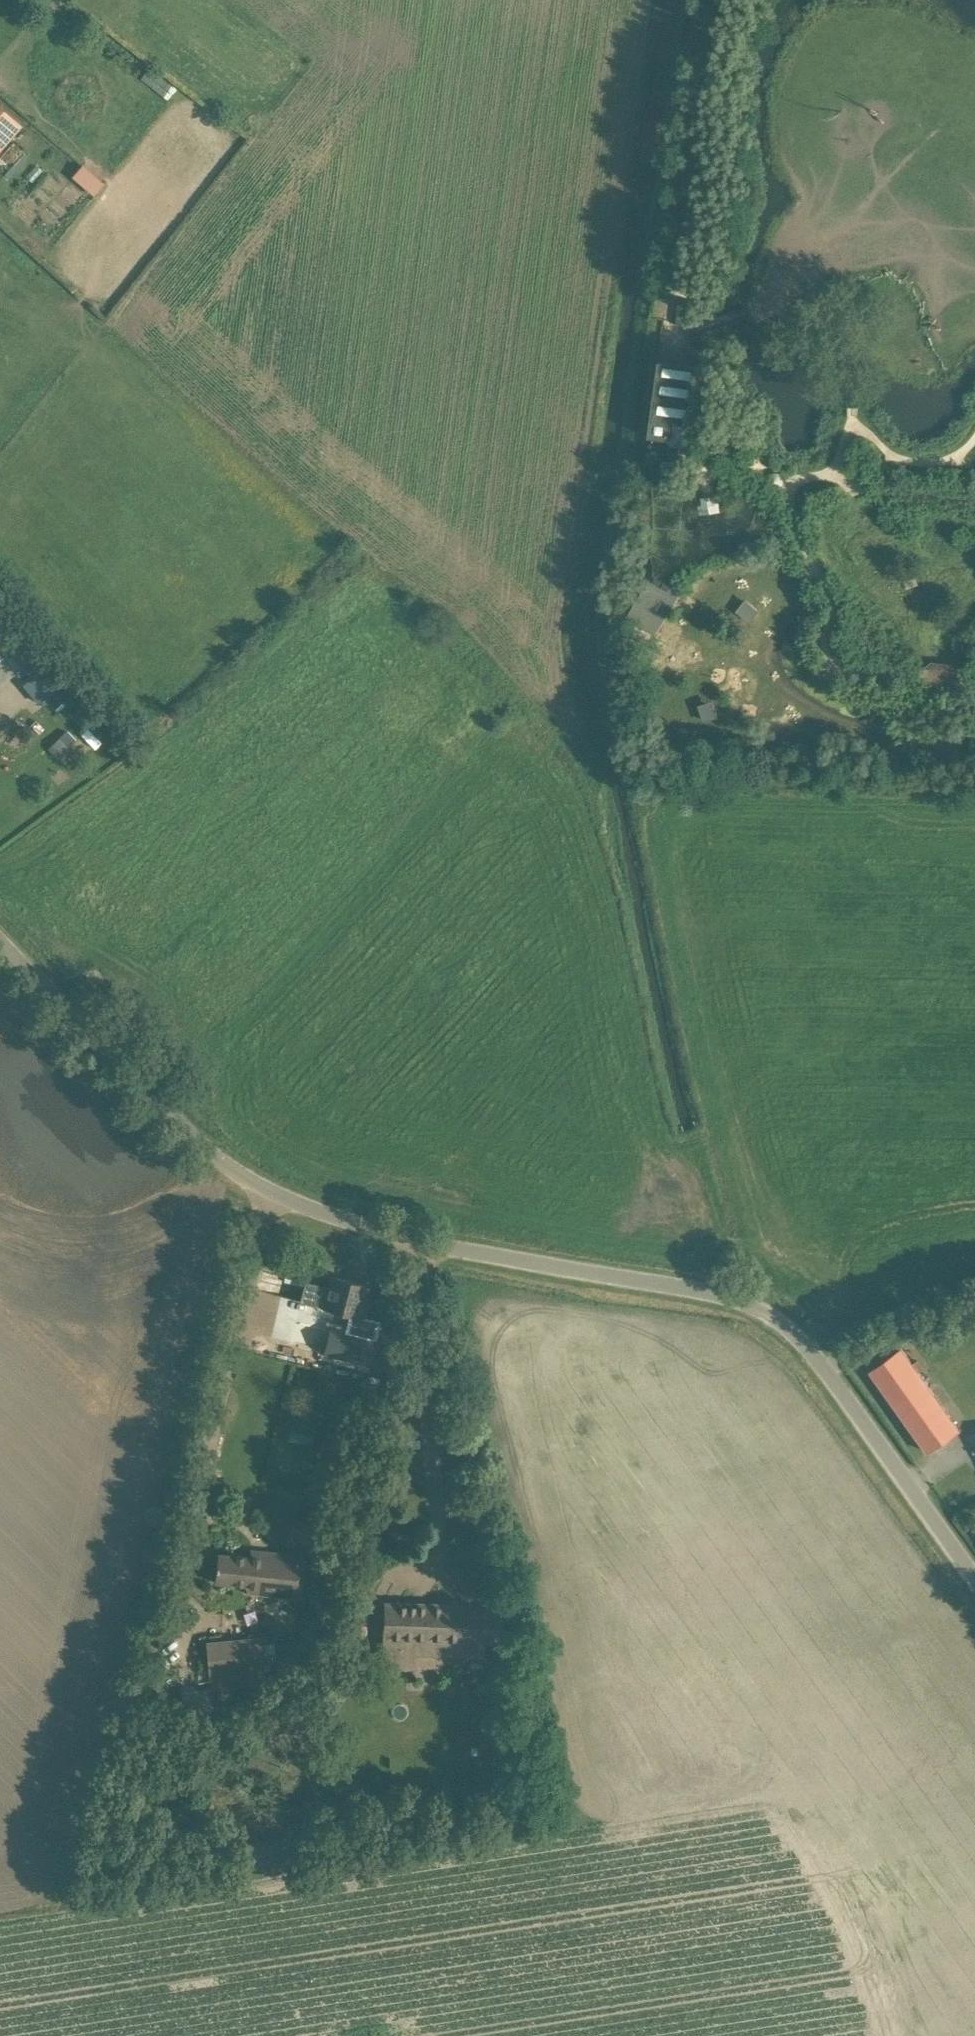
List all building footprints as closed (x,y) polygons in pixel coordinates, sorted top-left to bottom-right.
[(0,107),(0,148),(20,125),(0,107)] [(66,176),(89,195),(100,181),(77,163),(66,176)] [(661,359),(649,436),(654,436),(652,451),(668,453),(670,439),(671,439),(672,441),(674,442),(675,444),(676,445),(677,445),(679,446),(683,447),(685,447),(687,447),(691,445),(692,444),(693,443),(694,442),(695,441),(696,439),(696,437),(697,435),(697,433),(696,431),(696,429),(695,427),(693,425),(702,366),(686,363),(661,359)] [(706,491),(701,492),(703,502),(699,502),(701,511),(718,508),(716,500),(712,501),(711,491),(706,491)] [(670,586),(653,575),(626,617),(655,635),(682,593),(670,586)] [(13,634),(0,618),(0,645),(13,634)] [(23,629),(5,645),(4,645),(28,673),(33,669),(47,657),(23,629)] [(951,659),(929,659),(924,664),(917,671),(917,677),(917,680),(917,684),(917,688),(932,691),(950,691),(961,688),(961,685),(961,680),(961,675),(961,671),(957,666),(951,659)] [(22,684),(38,703),(63,682),(47,663),(22,684)] [(63,729),(50,743),(60,752),(74,739),(63,729)] [(327,1286),(306,1280),(301,1301),(350,1313),(345,1330),(334,1327),(326,1353),(370,1365),(377,1339),(376,1338),(381,1322),(365,1317),(369,1301),(365,1300),(368,1289),(357,1286),(358,1282),(330,1275),(327,1286)] [(871,1370),(928,1451),(960,1429),(902,1348),(871,1370)] [(247,1585),(246,1592),(300,1598),(305,1555),(251,1549),(250,1556),(218,1553),(215,1581),(247,1585)] [(499,1605),(458,1604),(458,1600),(449,1600),(449,1604),(386,1602),(384,1665),(465,1667),(466,1639),(498,1640),(498,1625),(499,1605)] [(206,1641),(210,1681),(265,1676),(261,1636),(206,1641)] [(178,1698),(205,1699),(206,1677),(178,1676),(178,1698)]
